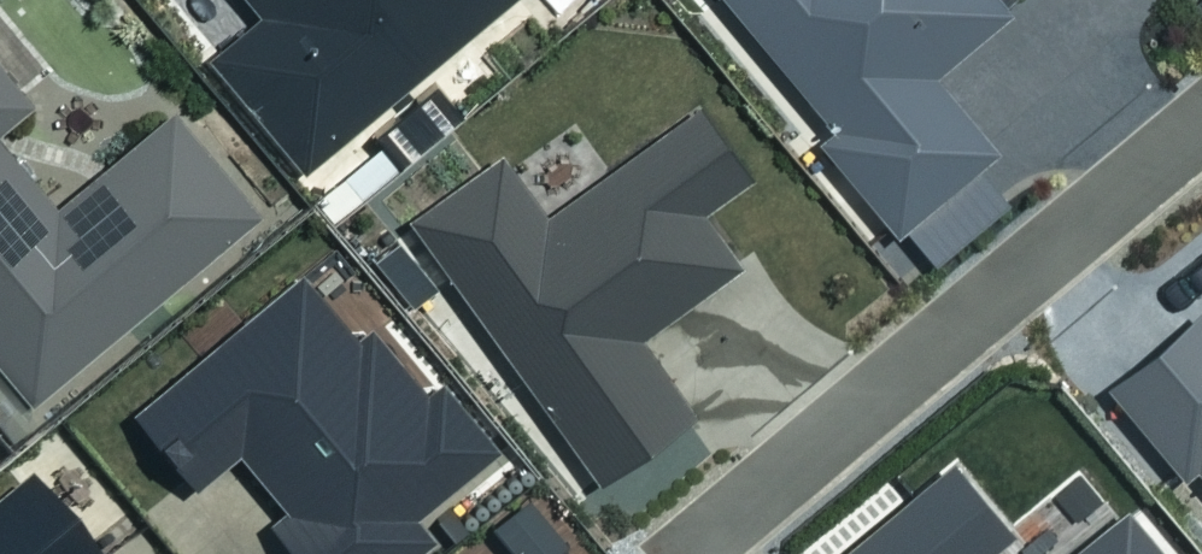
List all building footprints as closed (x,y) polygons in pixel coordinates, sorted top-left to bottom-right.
[(257,21),(211,60),(303,171),(510,0),(240,0),(257,21)] [(927,277),(1003,216),(972,179),(991,164),(927,87),(1004,24),(985,0),(711,0),(826,139),(810,152),(892,251),(900,245),(927,277)] [(26,109),(0,78),(0,130),(26,109)] [(412,208),(601,471),(699,401),(645,325),(749,251),(710,197),(756,164),(704,91),(549,201),(506,141),(412,208)] [(28,406),(257,213),(171,111),(55,208),(0,142),(0,374),(28,406)] [(312,553),(399,553),(438,521),(422,502),(502,435),(443,365),(430,376),(376,312),(363,322),(303,250),(127,397),(196,479),(241,441),(287,496),(273,507),(312,553)] [(1108,375),(1188,471),(1201,459),(1201,298),(1108,375)] [(989,552),(1026,521),(958,440),(823,553),(990,553),(989,552)] [(29,462),(0,485),(0,553),(106,553),(29,462)] [(1129,490),(1053,553),(1183,553),(1129,490)] [(526,530),(497,553),(547,553),(526,530)]
